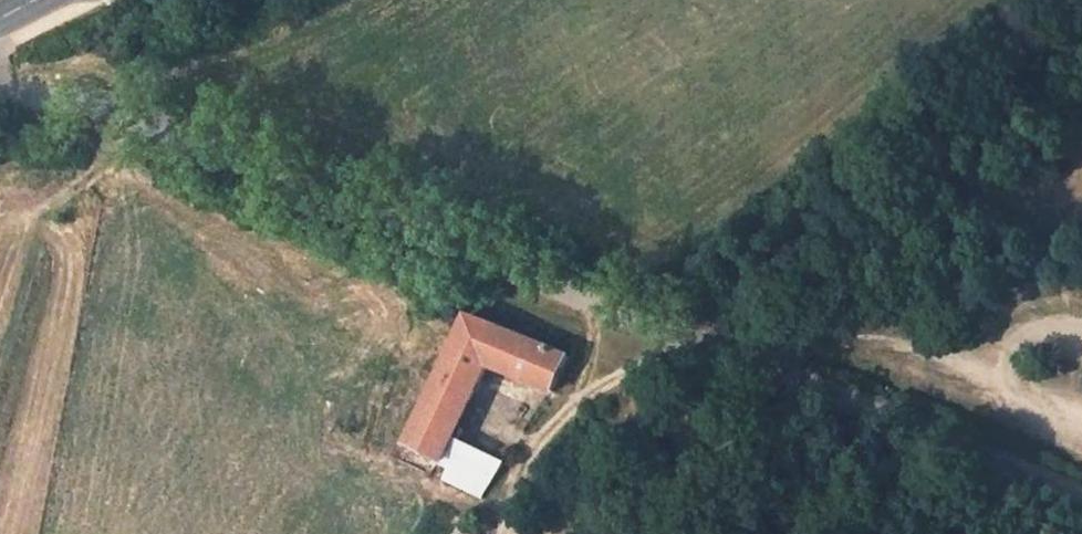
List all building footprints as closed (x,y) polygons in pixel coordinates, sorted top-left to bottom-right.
[(570,356),(470,315),(404,447),(451,469),(446,481),(481,499),(503,461),(454,439),(489,365),(555,393),(570,356)]
